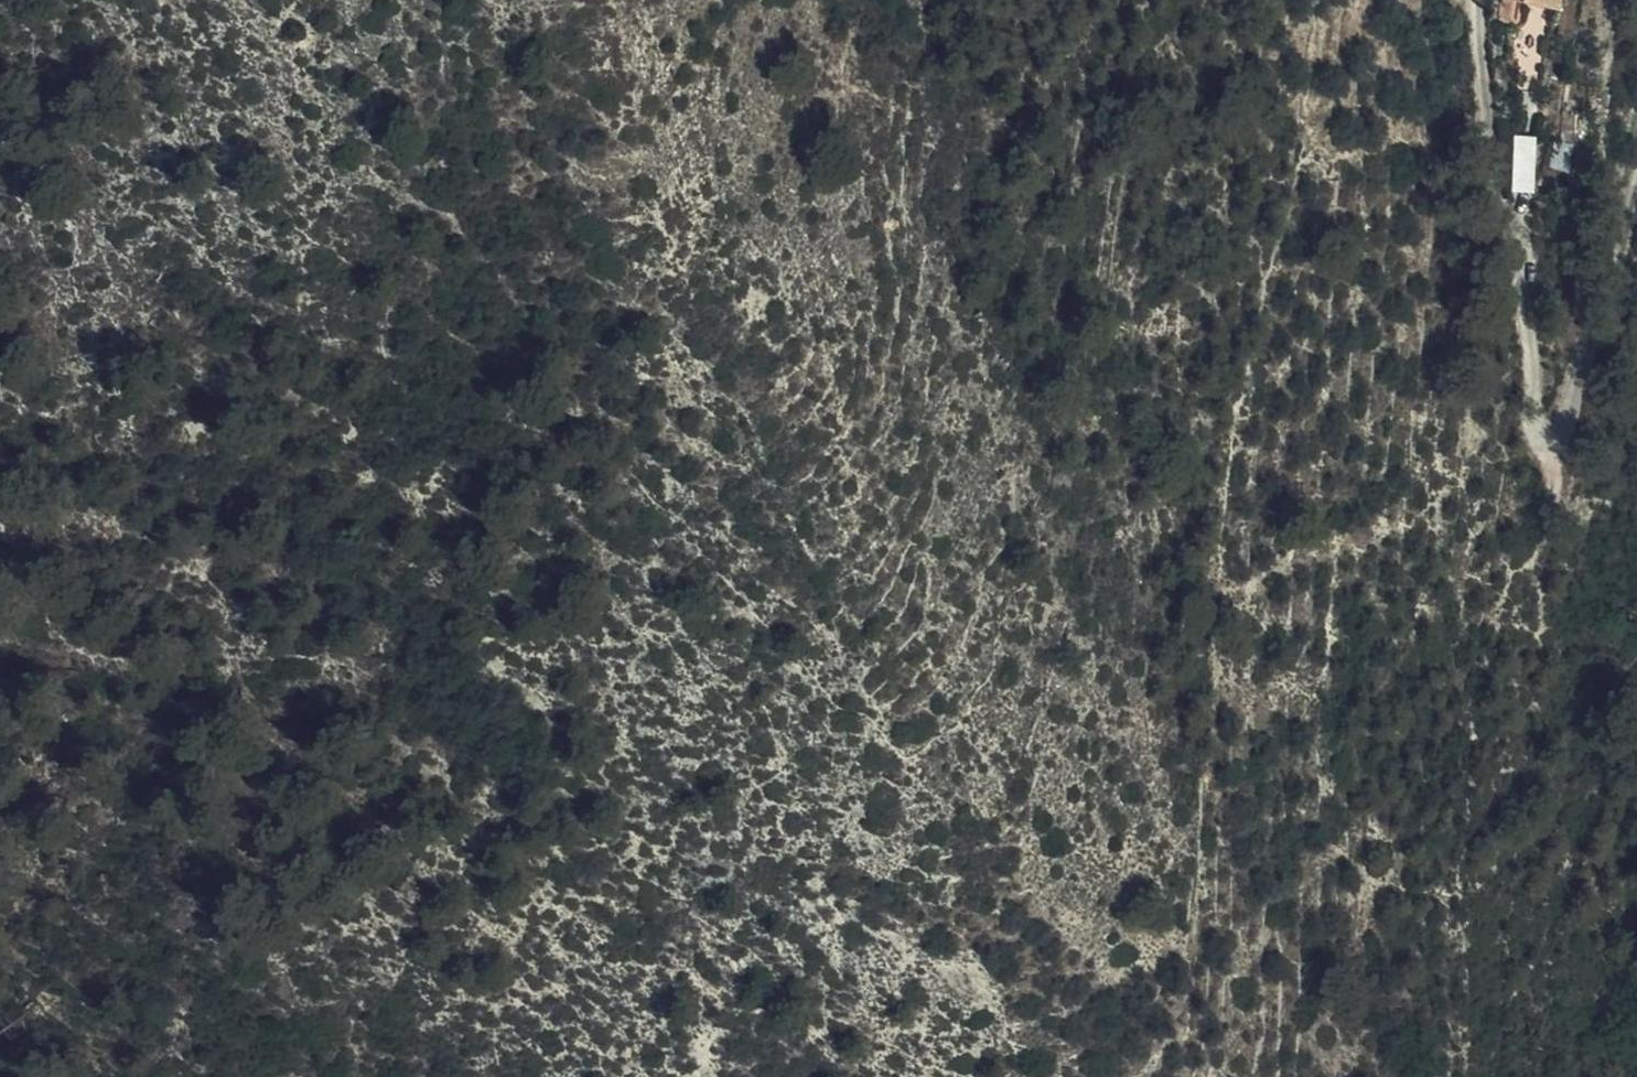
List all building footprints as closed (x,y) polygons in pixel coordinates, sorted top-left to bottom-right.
[(1490,19),(1496,20),(1500,0),(1492,0),(1490,19)] [(1514,133),(1516,190),(1538,190),(1536,133),(1514,133)]
